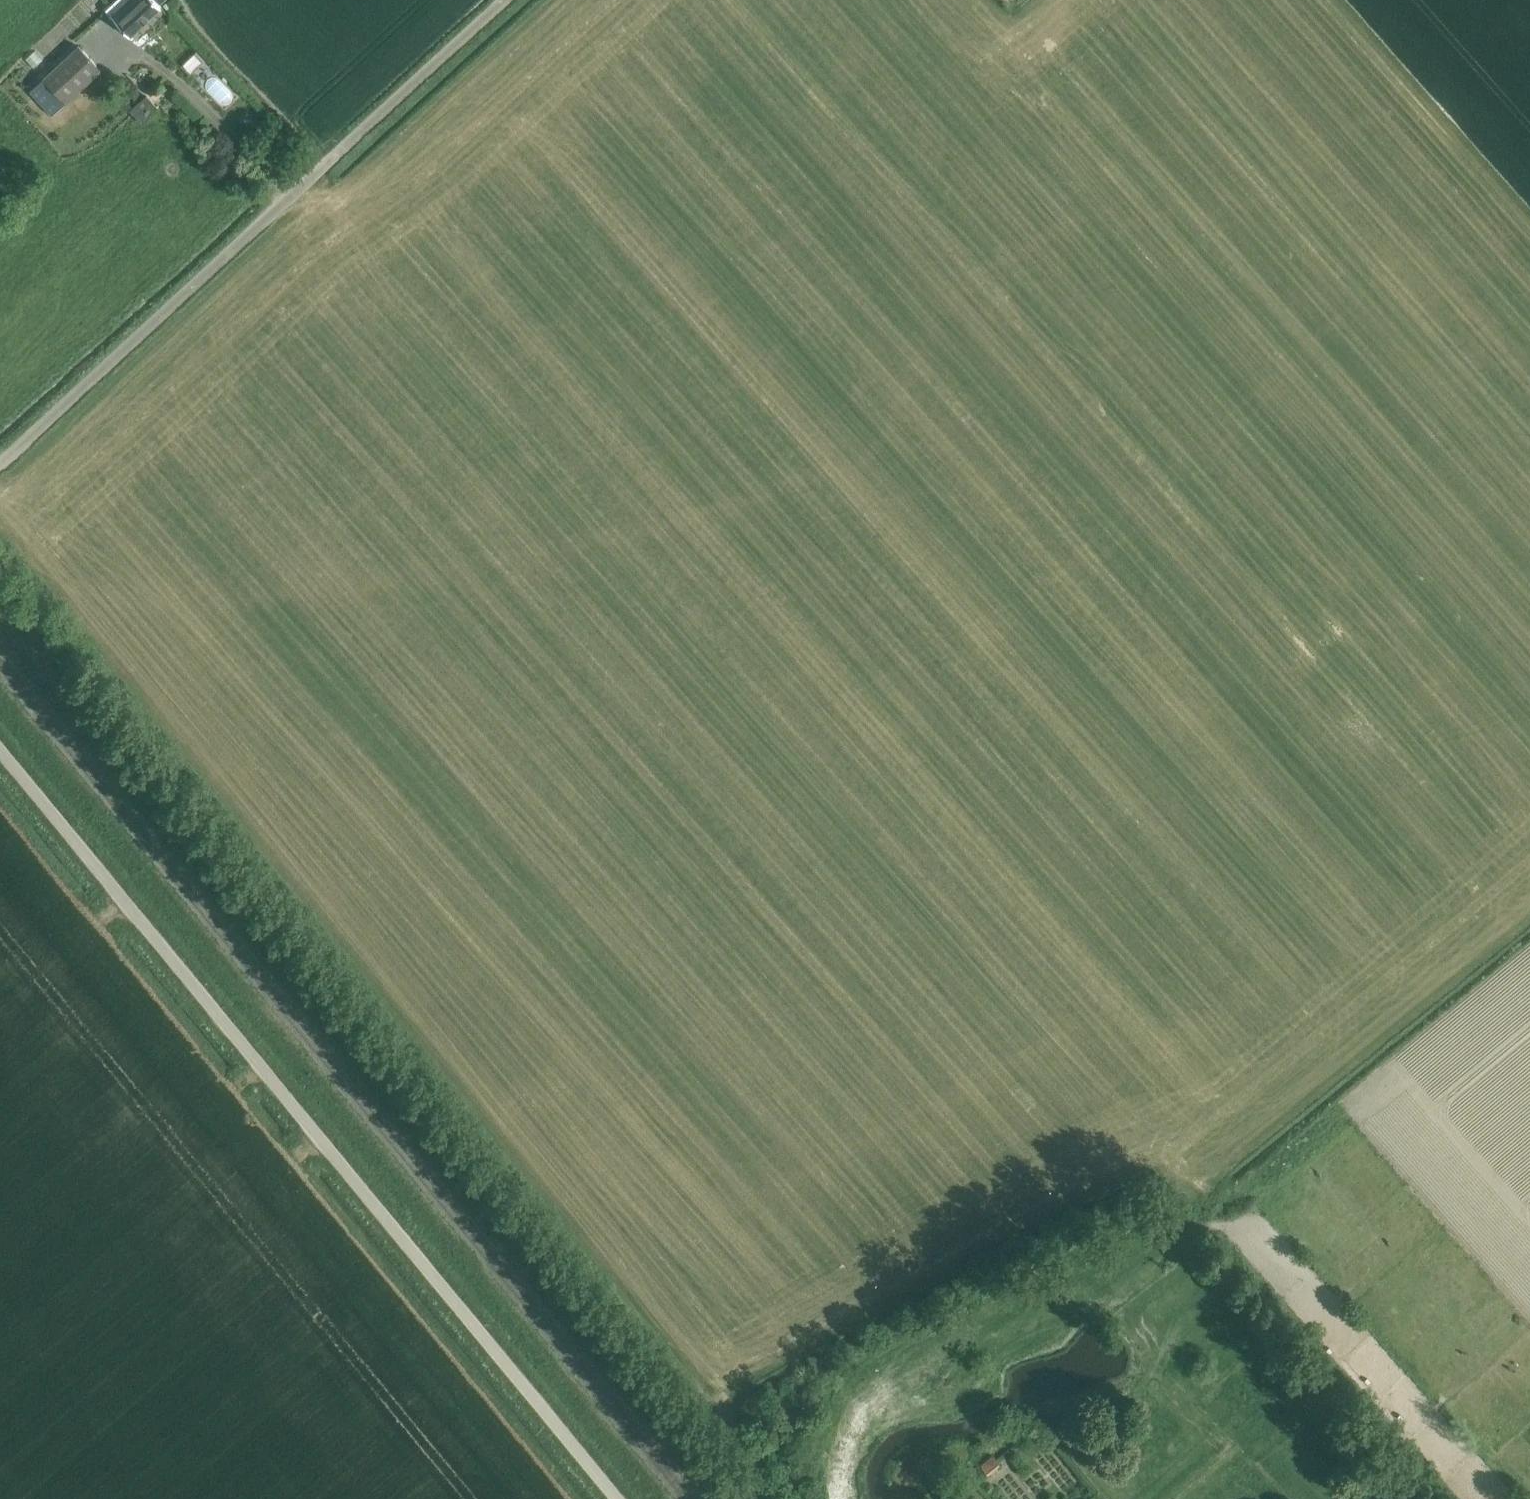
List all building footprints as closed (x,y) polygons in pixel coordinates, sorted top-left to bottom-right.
[(130,37),(161,8),(153,0),(117,0),(105,10),(130,37)] [(30,92),(53,116),(101,70),(79,47),(30,92)] [(194,70),(209,59),(202,49),(187,60),(194,70)] [(148,89),(155,98),(165,89),(158,81),(148,89)] [(1017,1435),(1026,1445),(1037,1435),(1029,1425),(1017,1435)] [(1002,1465),(993,1455),(981,1466),(989,1476),(1002,1465)]
